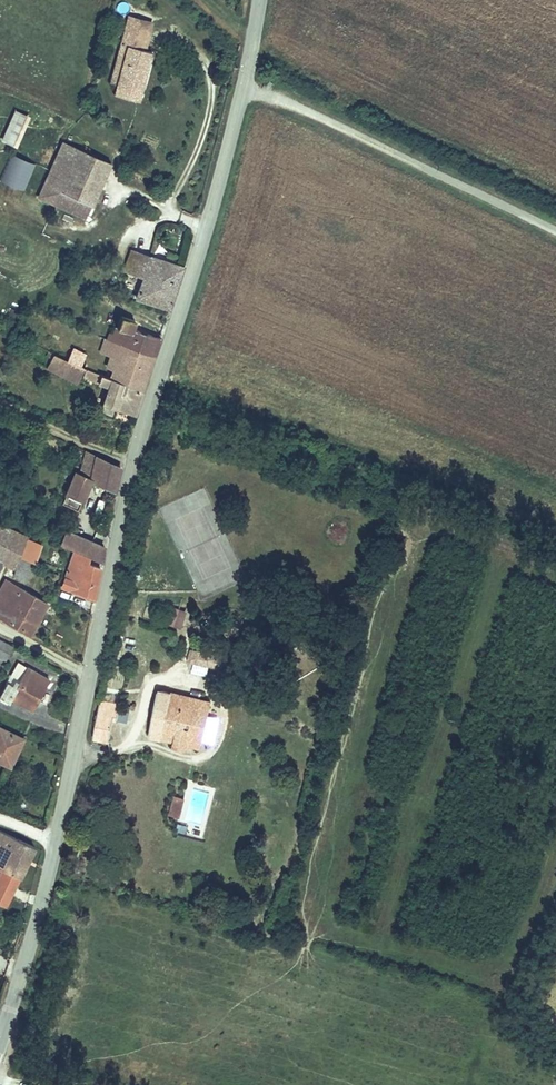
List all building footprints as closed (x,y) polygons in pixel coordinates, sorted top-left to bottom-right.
[(130,52),(120,90),(142,96),(152,58),(148,57),(151,45),(125,38),(122,49),(122,50),(130,52)] [(112,88),(120,90),(130,52),(122,50),(112,88)] [(142,96),(120,90),(117,99),(139,105),(142,96)] [(16,138),(24,141),(31,126),(22,122),(16,138)] [(64,142),(39,198),(83,217),(108,162),(64,142)] [(0,175),(0,180),(24,188),(34,160),(8,151),(0,175)] [(130,251),(120,275),(137,283),(132,295),(162,308),(177,273),(130,251)] [(149,352),(152,354),(159,333),(128,327),(130,319),(120,315),(112,336),(149,352)] [(56,334),(50,346),(61,351),(67,339),(56,334)] [(110,341),(102,338),(98,347),(106,351),(103,357),(107,358),(141,373),(149,352),(112,336),(110,341)] [(61,351),(75,357),(80,345),(67,339),(61,351)] [(80,345),(75,357),(81,360),(85,361),(90,349),(80,345)] [(61,351),(50,346),(45,358),(69,369),(75,357),(61,351)] [(103,369),(137,383),(141,373),(107,358),(103,369)] [(129,404),(137,383),(103,369),(85,361),(81,360),(76,371),(103,382),(94,403),(105,409),(110,396),(129,404)] [(119,464),(77,445),(58,491),(76,500),(85,478),(108,488),(119,464)] [(100,564),(104,546),(65,528),(57,545),(77,554),(86,558),(100,564)] [(4,564),(9,567),(22,540),(0,531),(0,572),(4,564)] [(47,537),(28,538),(19,558),(34,565),(45,540),(47,537)] [(86,558),(77,554),(73,562),(82,567),(86,558)] [(34,565),(19,558),(10,579),(24,586),(34,565)] [(68,580),(94,593),(98,574),(82,567),(73,562),(70,561),(61,577),(68,580)] [(63,591),(91,605),(94,593),(68,580),(63,591)] [(0,590),(0,622),(30,638),(46,608),(3,585),(0,590)] [(167,622),(181,627),(186,610),(172,606),(167,622)] [(27,662),(51,674),(53,671),(30,658),(27,662)] [(32,704),(51,674),(27,662),(17,679),(11,676),(2,692),(13,698),(15,694),(32,704)] [(177,690),(157,686),(147,733),(168,738),(167,746),(177,748),(178,740),(199,745),(202,731),(190,728),(194,708),(207,711),(209,698),(177,690)] [(98,698),(90,736),(107,739),(111,720),(119,721),(123,703),(98,698)] [(190,728),(202,731),(207,711),(194,708),(190,728)] [(21,738),(0,729),(0,761),(8,765),(21,738)] [(180,816),(183,796),(173,794),(169,814),(180,816)] [(0,865),(0,905),(5,907),(21,873),(30,848),(0,830),(0,865)]
